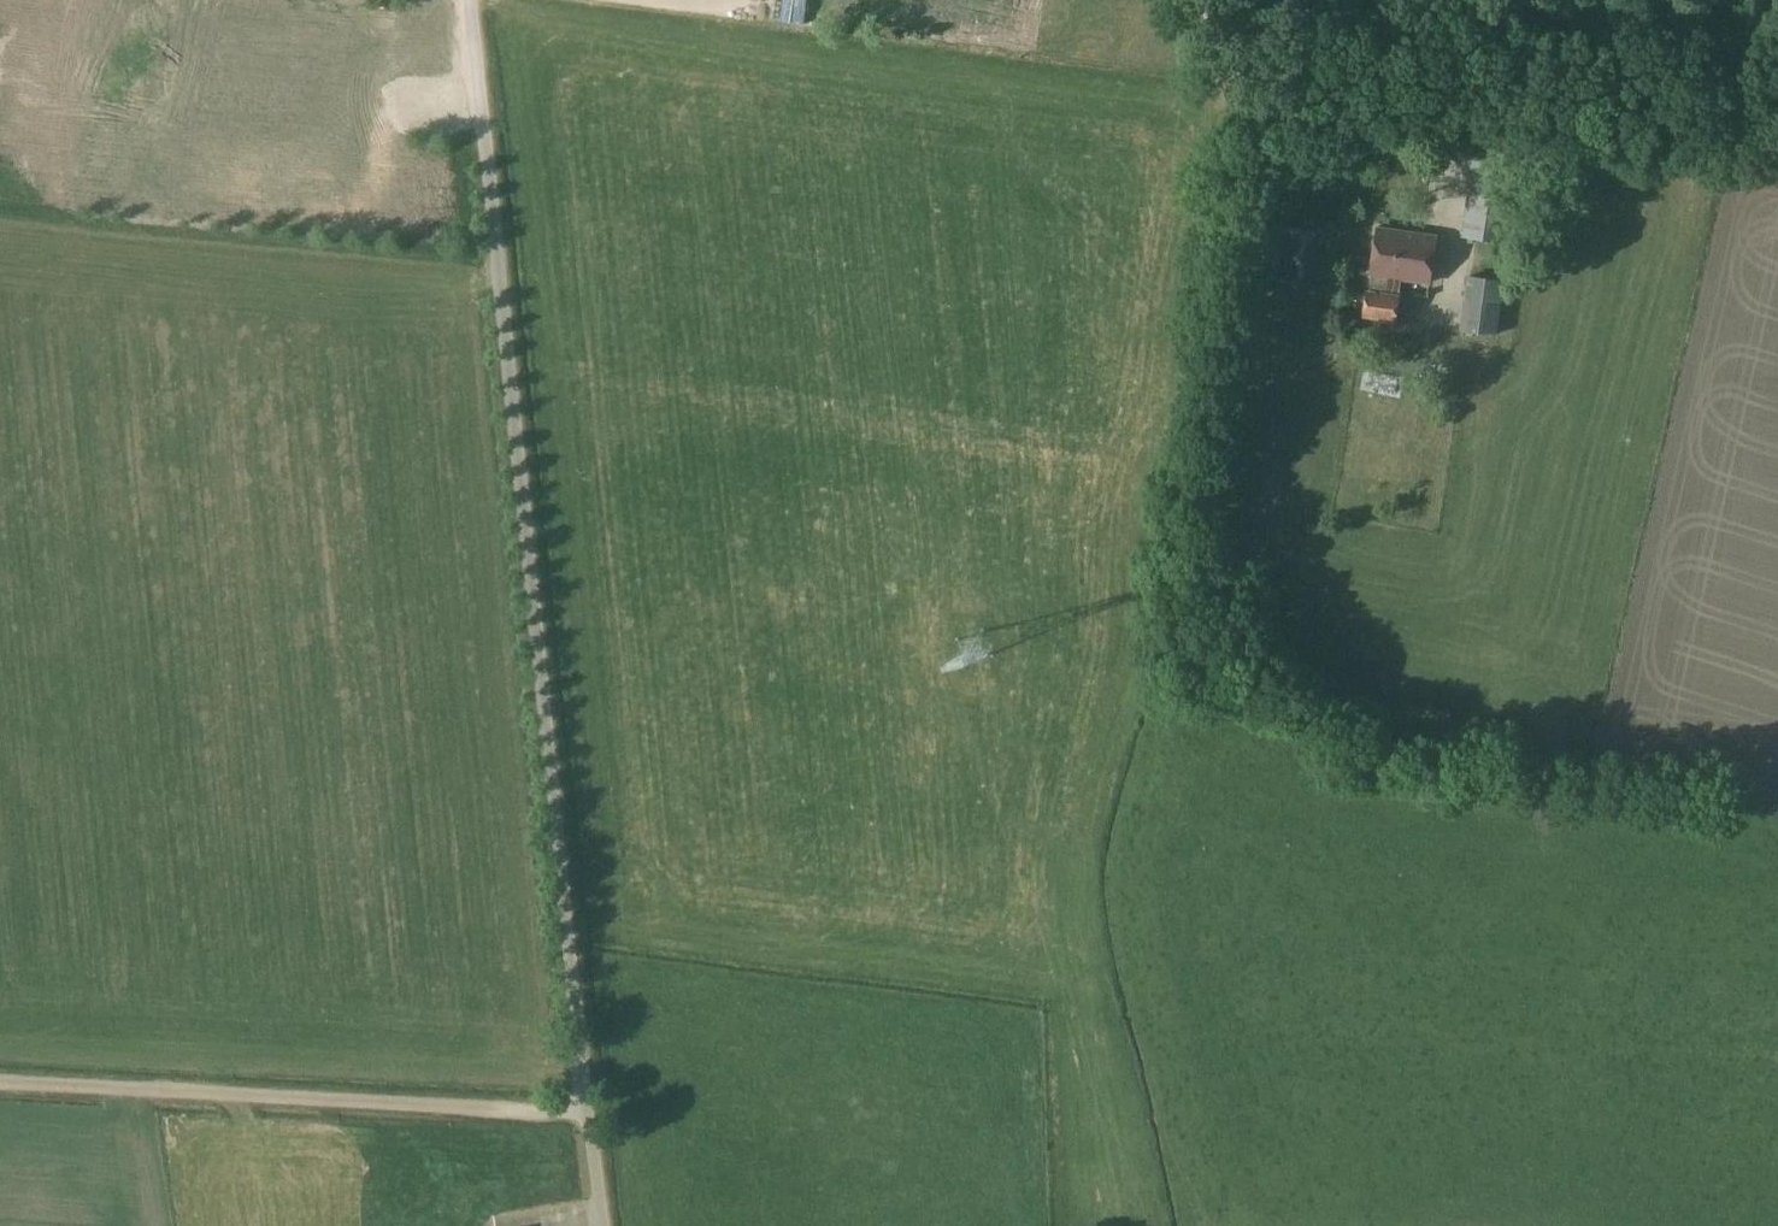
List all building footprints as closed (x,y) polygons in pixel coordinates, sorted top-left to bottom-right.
[(1517,241),(1528,167),(1478,159),(1467,234),(1517,241)] [(1370,274),(1371,274),(1369,290),(1399,294),(1401,278),(1430,282),(1436,237),(1377,228),(1370,274)] [(1496,335),(1504,281),(1468,275),(1460,330),(1496,335)] [(1400,294),(1399,294),(1369,290),(1366,289),(1362,317),(1396,322),(1400,294)]
